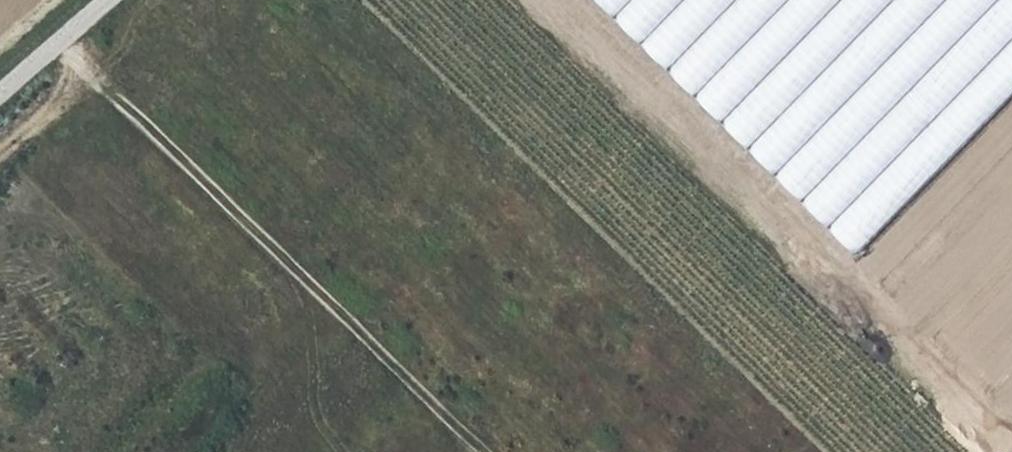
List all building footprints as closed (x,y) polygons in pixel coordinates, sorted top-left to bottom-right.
[(863,251),(1011,97),(1011,0),(603,0),(863,251)]
